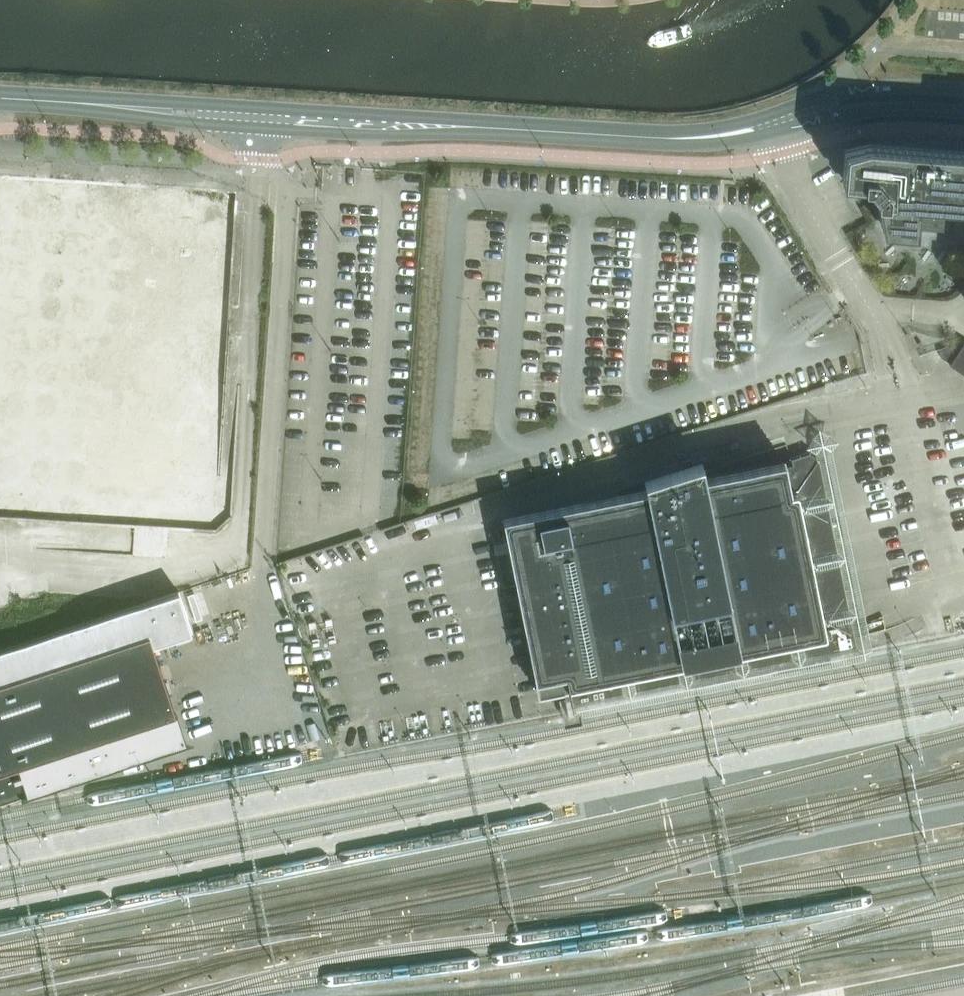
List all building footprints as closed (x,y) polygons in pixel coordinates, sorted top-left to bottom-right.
[(956,152),(956,151),(955,150),(954,150),(953,151),(934,150),(934,149),(933,148),(932,149),(932,150),(913,148),(913,147),(912,147),(911,147),(910,147),(910,148),(891,146),(891,145),(890,145),(889,145),(889,146),(869,145),(869,144),(869,143),(868,143),(867,144),(867,145),(848,149),(847,149),(846,149),(845,149),(845,150),(845,151),(846,151),(844,177),(843,178),(843,179),(843,180),(844,180),(845,180),(845,179),(864,180),(864,181),(865,182),(866,182),(867,181),(878,195),(878,196),(878,197),(879,197),(883,224),(883,225),(883,226),(884,226),(885,225),(911,227),(911,228),(912,229),(913,229),(913,228),(914,228),(948,231),(951,203),(951,202),(963,203),(963,152),(956,152)] [(134,507),(133,553),(173,553),(175,414),(215,415),(219,228),(208,228),(209,181),(171,180),(171,203),(160,202),(161,159),(0,156),(0,504),(134,507)] [(943,358),(950,363),(949,364),(963,374),(963,342),(963,343),(962,342),(939,350),(940,356),(943,358)] [(570,505),(504,518),(505,526),(506,526),(506,527),(517,584),(522,609),(526,630),(533,665),(539,692),(563,687),(568,686),(574,714),(575,714),(569,685),(824,633),(796,493),(811,490),(809,478),(814,477),(820,468),(820,464),(818,457),(813,453),(809,451),(790,457),(791,461),(791,462),(784,463),(784,462),(705,478),(702,463),(702,462),(644,481),(645,482),(646,490),(620,495),(619,490),(619,489),(570,505)] [(22,596),(52,591),(49,572),(19,577),(22,596)] [(5,801),(28,793),(123,761),(183,741),(182,739),(175,714),(161,674),(153,648),(152,644),(181,635),(191,632),(178,592),(139,604),(0,650),(0,802),(5,801)]
